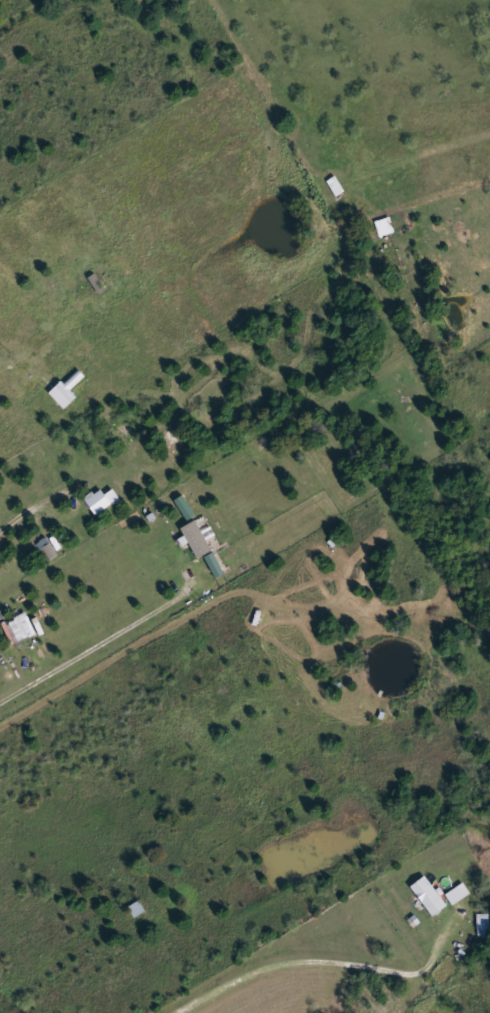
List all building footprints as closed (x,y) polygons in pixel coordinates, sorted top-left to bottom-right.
[(70,410),(83,398),(76,390),(91,377),(84,369),(56,395),(70,410)] [(118,489),(111,495),(107,489),(91,501),(102,516),(125,499),(118,489)] [(218,551),(201,521),(185,530),(189,536),(183,540),(187,547),(194,543),(204,560),(218,551)] [(59,554),(46,561),(39,550),(52,543),(59,554)] [(210,558),(221,579),(230,575),(219,553),(210,558)] [(41,635),(31,613),(6,625),(15,646),(41,635)] [(410,887),(425,876),(448,906),(433,917),(410,887)] [(453,905),(472,895),(466,884),(446,894),(453,905)] [(135,916),(130,909),(140,903),(144,910),(135,916)] [(479,915),(479,934),(489,934),(489,914),(479,915)]
